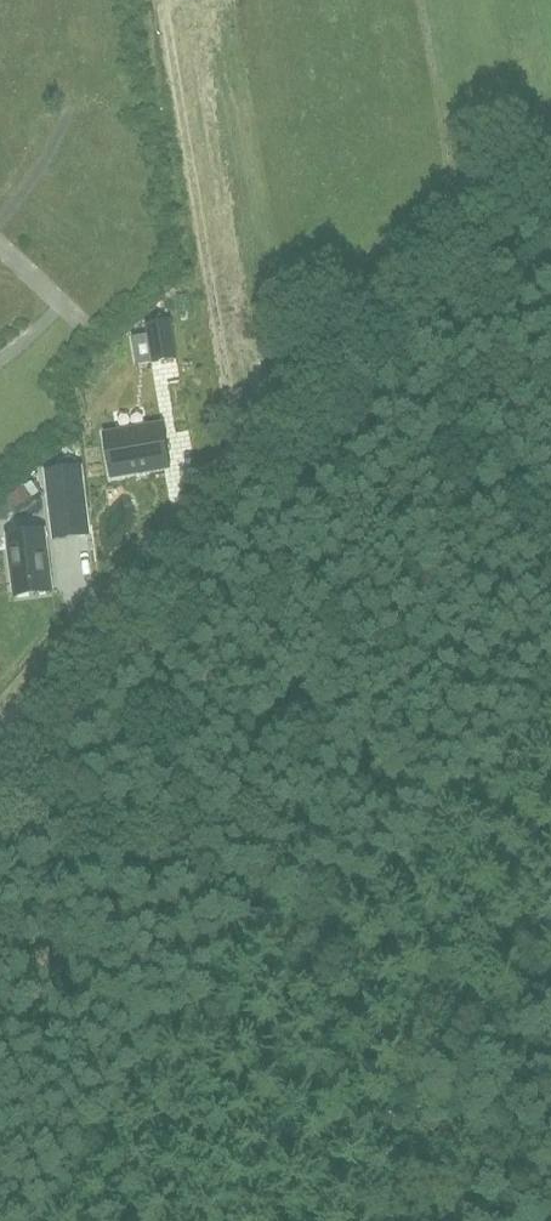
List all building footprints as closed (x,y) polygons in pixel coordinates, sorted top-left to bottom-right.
[(281,267),(281,255),(259,254),(259,267),(281,267)] [(176,357),(170,319),(146,323),(153,362),(176,357)] [(162,420),(104,429),(111,472),(169,463),(162,420)] [(47,469),(52,515),(86,511),(80,465),(47,469)] [(42,531),(7,536),(14,595),(50,591),(42,531)]
